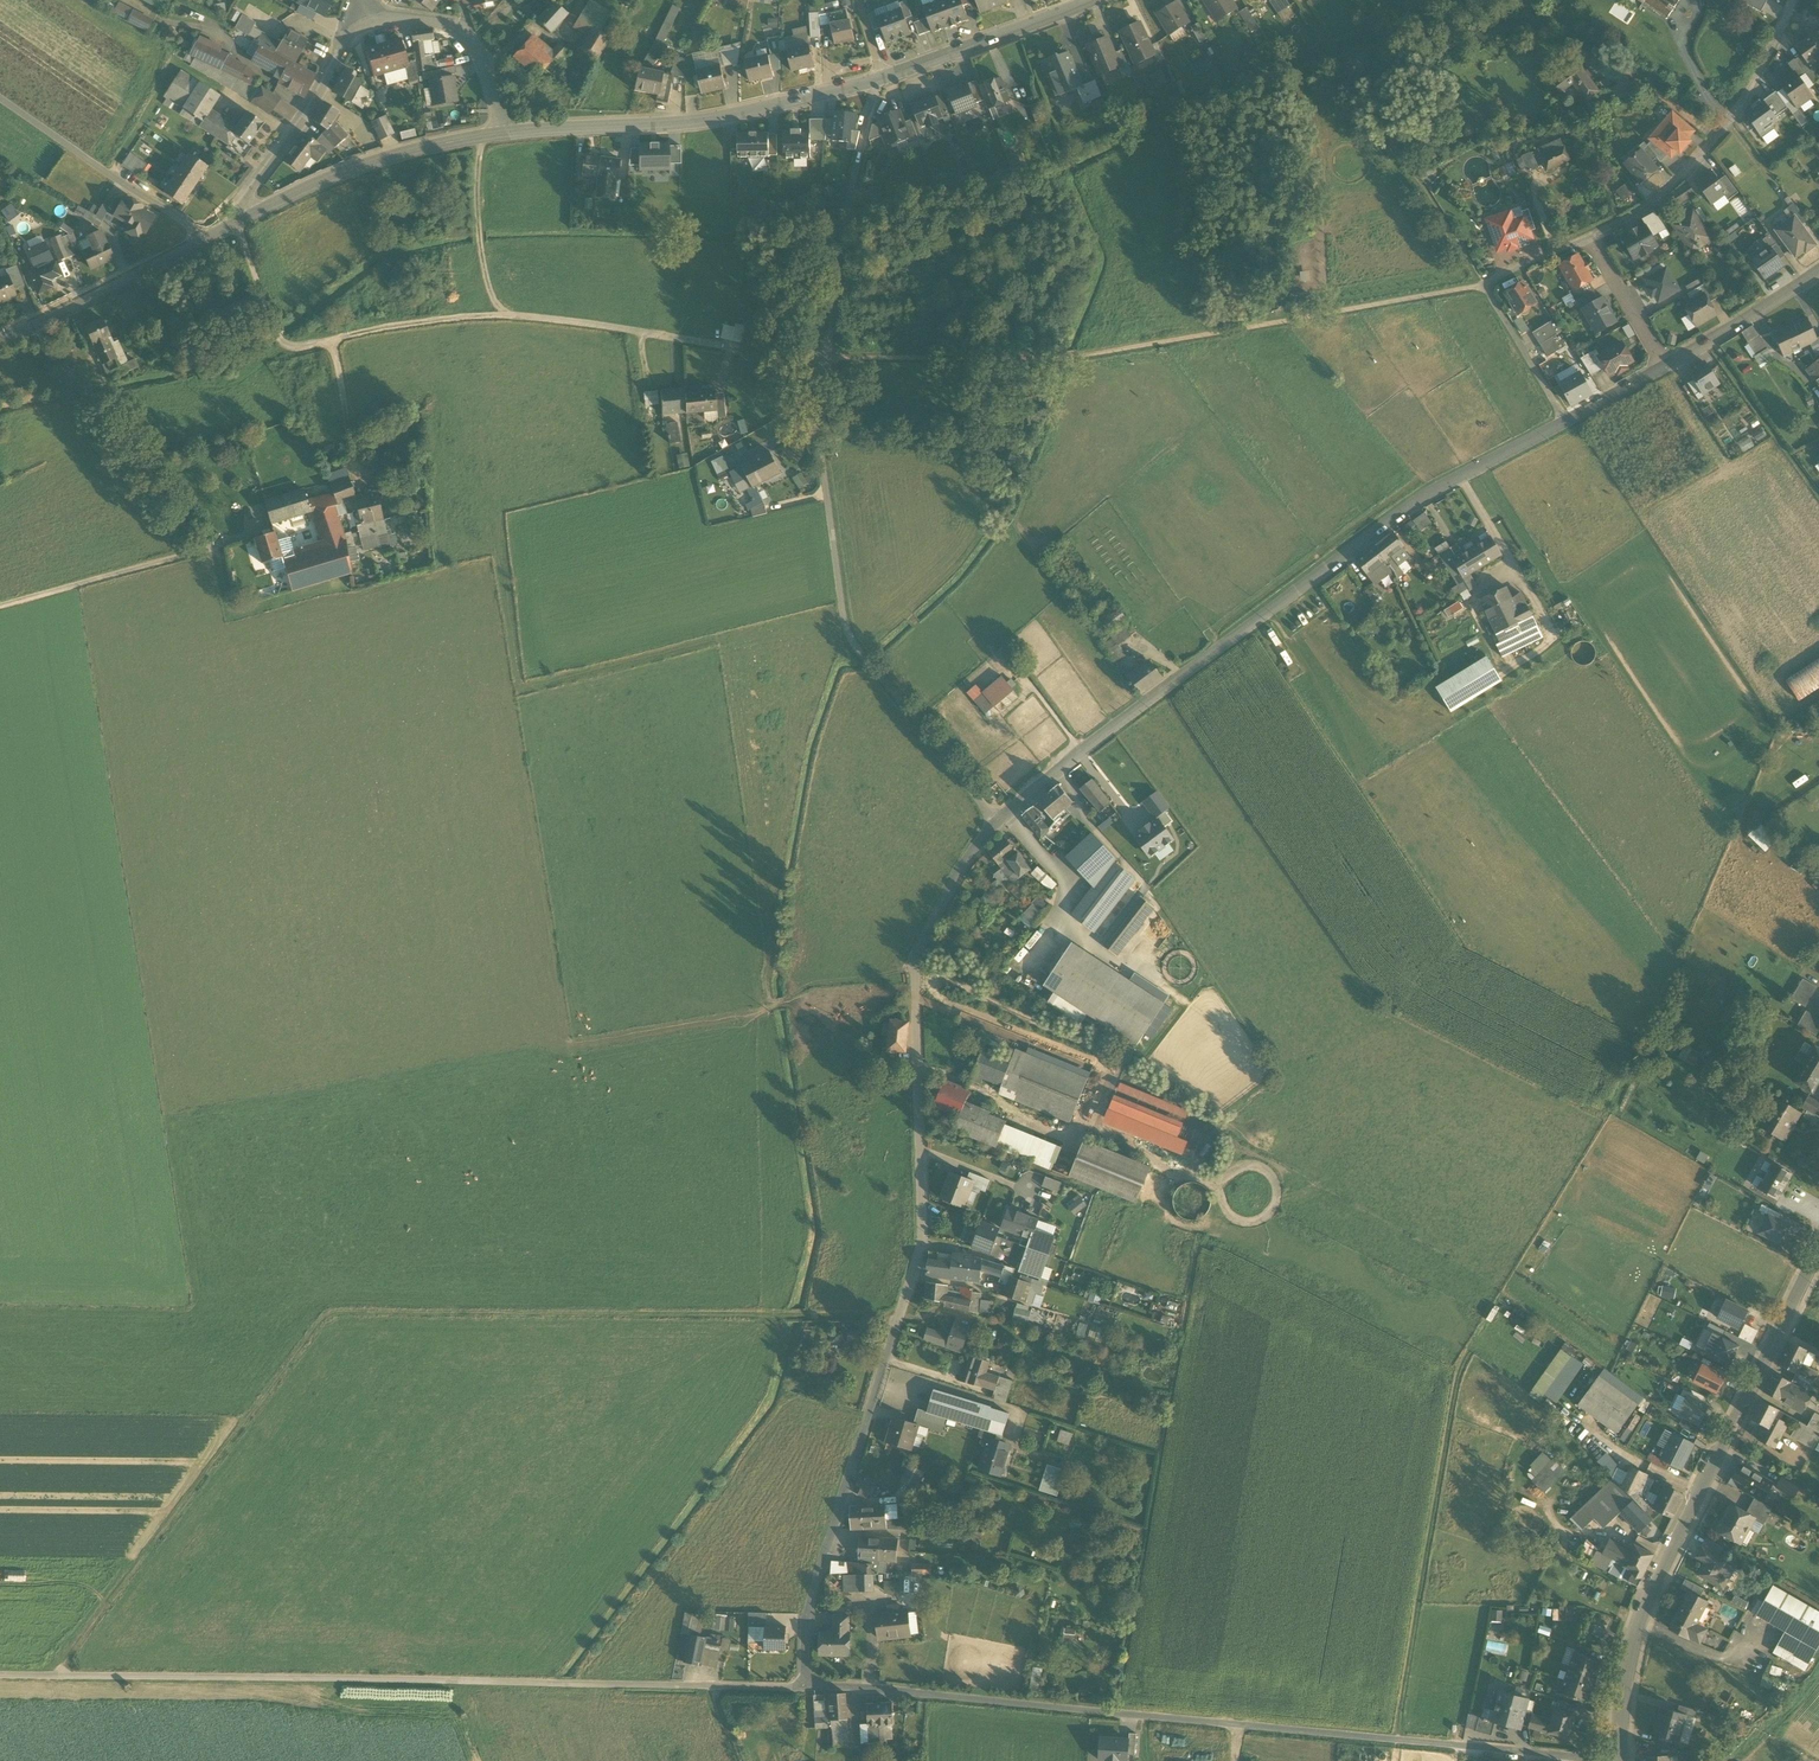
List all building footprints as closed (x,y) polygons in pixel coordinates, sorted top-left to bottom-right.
[(159,10),(164,0),(140,0),(159,10)] [(214,12),(227,10),(226,0),(213,0),(214,12)] [(297,3),(300,4),(316,13),(323,16),(332,0),(298,0),(297,3)] [(439,1),(438,0),(415,0),(432,12),(439,1)] [(484,1),(484,3),(485,9),(494,7),(492,0),(488,0),(484,1)] [(956,25),(947,0),(941,0),(935,2),(944,29),(950,27),(950,28),(957,26),(956,25)] [(956,25),(968,20),(961,0),(947,0),(956,25)] [(981,12),(1007,3),(1006,0),(977,0),(981,12)] [(1218,21),(1237,9),(1231,0),(1204,0),(1209,7),(1212,6),(1220,19),(1217,21),(1218,21)] [(1283,11),(1290,6),(1286,0),(1276,0),(1283,11)] [(1527,14),(1536,7),(1534,5),(1539,1),(1538,0),(1528,0),(1520,6),(1527,14)] [(1666,20),(1672,11),(1667,8),(1665,7),(1667,4),(1669,5),(1674,8),(1679,0),(1637,0),(1666,20)] [(1748,6),(1760,13),(1768,0),(1751,0),(1748,6)] [(901,8),(905,19),(912,17),(906,1),(899,4),(901,8)] [(932,33),(944,29),(935,2),(923,7),(927,18),(931,31),(932,33)] [(1157,14),(1169,35),(1189,23),(1176,2),(1157,14)] [(537,22),(550,33),(567,14),(564,12),(563,12),(553,3),(537,22)] [(587,3),(577,19),(599,32),(609,16),(587,3)] [(126,21),(145,30),(150,21),(119,4),(115,12),(127,19),(126,21)] [(316,13),(300,4),(296,13),(312,21),(316,13)] [(671,5),(662,24),(669,27),(678,8),(671,5)] [(1209,7),(1217,21),(1220,19),(1212,6),(1209,7)] [(829,10),(830,18),(839,16),(838,8),(829,10)] [(901,8),(889,13),(899,39),(911,35),(905,19),(901,8)] [(1239,13),(1252,33),(1259,28),(1247,8),(1239,13)] [(240,13),(233,10),(228,19),(235,23),(240,13)] [(868,15),(874,31),(881,28),(877,17),(875,12),(868,15)] [(886,44),(899,39),(889,13),(877,17),(881,28),(886,44)] [(830,18),(832,25),(849,21),(848,14),(839,16),(830,18)] [(235,28),(249,35),(253,28),(256,22),(242,15),(235,28)] [(811,15),(812,37),(819,37),(818,15),(811,15)] [(769,21),(771,28),(779,26),(777,18),(769,21)] [(920,21),(925,34),(931,31),(927,18),(920,21)] [(609,38),(599,32),(577,19),(573,26),(587,35),(579,49),(596,60),(609,38)] [(853,40),(849,21),(832,25),(835,44),(853,40)] [(919,36),(925,34),(920,21),(914,23),(919,36)] [(1190,28),(1199,43),(1207,39),(1198,23),(1190,28)] [(659,49),(669,27),(662,24),(652,46),(659,49)] [(1120,33),(1134,63),(1135,63),(1134,59),(1141,56),(1142,59),(1153,55),(1154,54),(1150,46),(1140,24),(1120,33)] [(178,34),(171,27),(162,35),(169,42),(178,34)] [(254,38),(257,40),(260,35),(261,32),(253,28),(249,35),(254,38)] [(276,51),(296,63),(308,40),(289,30),(284,37),(281,35),(279,39),(282,41),(279,45),(276,51)] [(411,32),(414,49),(422,48),(421,41),(427,40),(431,39),(432,39),(431,30),(411,32)] [(261,31),(261,32),(260,35),(279,45),(282,41),(279,39),(278,41),(261,31)] [(1808,65),(1809,64),(1808,63),(1815,58),(1816,59),(1817,58),(1818,57),(1818,37),(1816,33),(1796,48),(1801,55),(1808,65)] [(783,40),(786,51),(809,46),(807,34),(783,40)] [(279,45),(260,35),(257,40),(260,41),(257,47),(258,48),(262,50),(272,54),(274,50),(276,51),(279,45)] [(199,36),(197,40),(204,43),(220,51),(222,46),(199,36)] [(1742,64),(1747,58),(1725,37),(1720,43),(1742,64)] [(257,40),(254,38),(246,53),(253,57),(258,48),(257,47),(260,41),(257,40)] [(767,40),(771,56),(779,54),(779,38),(767,40)] [(422,48),(424,57),(429,56),(434,55),(434,54),(432,42),(431,39),(427,40),(421,41),(422,48)] [(512,57),(537,78),(552,59),(548,56),(528,39),(512,57)] [(197,59),(204,43),(197,40),(190,56),(195,58),(197,59)] [(367,49),(374,77),(375,76),(375,74),(383,72),(404,66),(407,65),(408,68),(409,67),(406,55),(402,40),(401,40),(401,42),(369,51),(368,49),(367,49)] [(1089,48),(1101,75),(1118,67),(1119,67),(1114,55),(1108,40),(1089,48)] [(197,59),(212,66),(220,51),(204,43),(197,59)] [(1153,55),(1157,63),(1164,59),(1157,43),(1150,46),(1154,54),(1153,55)] [(558,45),(548,56),(552,59),(537,78),(547,86),(562,70),(568,61),(569,54),(558,45)] [(638,69),(644,70),(647,64),(652,64),(661,50),(659,49),(652,46),(638,69)] [(721,51),(724,66),(738,63),(741,46),(721,51)] [(786,51),(791,71),(814,66),(809,46),(786,51)] [(1570,52),(1576,61),(1582,56),(1575,47),(1570,52)] [(258,48),(253,57),(250,63),(281,79),(282,78),(255,62),(262,50),(258,48)] [(424,57),(422,48),(414,49),(418,72),(426,71),(426,70),(424,57)] [(255,62),(282,78),(290,62),(272,54),(262,50),(255,62)] [(228,55),(220,51),(212,66),(255,87),(260,77),(247,66),(235,60),(228,56),(228,55)] [(1118,67),(1123,79),(1132,75),(1121,52),(1114,55),(1119,67),(1118,67)] [(408,80),(409,83),(418,81),(417,74),(413,53),(406,55),(409,67),(408,68),(407,65),(404,66),(408,80)] [(1052,76),(1060,96),(1077,89),(1083,86),(1082,86),(1069,53),(1058,57),(1058,56),(1042,62),(1048,78),(1052,76)] [(1719,54),(1712,58),(1727,84),(1734,80),(1719,54)] [(1808,65),(1801,55),(1795,60),(1804,73),(1805,74),(1812,68),(1809,64),(1808,65)] [(745,61),(749,82),(773,76),(768,56),(745,61)] [(453,66),(451,57),(444,58),(446,68),(453,66)] [(1197,74),(1213,67),(1209,57),(1193,63),(1197,74)] [(212,66),(197,59),(195,58),(191,66),(251,102),(250,102),(251,103),(259,89),(255,87),(212,66)] [(671,76),(685,78),(684,58),(676,59),(672,68),(669,75),(671,76)] [(1818,70),(1818,61),(1817,58),(1816,59),(1809,64),(1812,68),(1815,73),(1818,70)] [(1804,73),(1795,60),(1788,65),(1789,65),(1794,73),(1795,73),(1798,77),(1804,73)] [(695,64),(697,72),(711,69),(709,61),(695,64)] [(290,62),(282,78),(281,79),(279,84),(303,98),(315,76),(290,63),(290,62)] [(672,68),(652,64),(647,64),(644,70),(662,74),(669,75),(672,68)] [(408,80),(404,66),(383,72),(387,86),(408,80)] [(721,66),(711,69),(697,72),(702,94),(726,88),(721,66)] [(1578,66),(1559,80),(1566,89),(1567,89),(1573,85),(1586,102),(1598,93),(1594,87),(1578,66)] [(441,69),(442,76),(456,74),(455,67),(441,69)] [(1805,74),(1813,85),(1818,80),(1818,78),(1815,73),(1812,68),(1805,74)] [(334,92),(361,107),(367,96),(366,93),(357,88),(359,84),(359,81),(353,78),(355,75),(355,73),(347,69),(334,92)] [(441,69),(440,69),(422,73),(423,81),(442,77),(442,76),(441,69)] [(634,91),(657,96),(658,96),(662,74),(644,70),(638,69),(635,86),(634,91)] [(1157,88),(1168,82),(1162,69),(1151,74),(1157,88)] [(164,98),(167,100),(182,109),(199,83),(181,72),(164,98)] [(1813,98),(1807,90),(1798,77),(1795,73),(1794,73),(1779,84),(1783,90),(1790,100),(1797,109),(1800,107),(1810,100),(1813,98)] [(1804,73),(1798,77),(1807,90),(1813,85),(1805,74),(1804,73)] [(669,75),(662,74),(658,96),(657,96),(656,102),(667,104),(670,88),(669,88),(671,76),(669,75)] [(431,88),(434,105),(456,101),(452,77),(430,81),(431,88)] [(1625,78),(1609,90),(1622,106),(1637,94),(1625,78)] [(981,87),(989,108),(994,106),(1009,101),(1000,80),(981,87)] [(1077,89),(1083,104),(1102,97),(1095,80),(1082,86),(1083,86),(1077,89)] [(1567,89),(1566,89),(1559,80),(1554,84),(1561,94),(1567,89)] [(977,81),(967,84),(975,104),(985,100),(977,81)] [(199,83),(182,109),(203,122),(209,112),(220,96),(199,83)] [(976,106),(975,104),(967,84),(948,92),(957,114),(976,106)] [(1668,90),(1678,98),(1682,93),(1672,85),(1668,90)] [(251,103),(269,115),(270,114),(280,100),(260,88),(259,89),(251,103)] [(426,106),(434,105),(431,88),(423,89),(426,106)] [(1783,90),(1777,94),(1785,104),(1790,100),(1783,90)] [(1775,92),(1767,98),(1779,115),(1788,108),(1785,104),(1777,94),(1775,92)] [(934,97),(942,117),(949,114),(942,94),(934,97)] [(927,123),(929,126),(936,123),(935,120),(942,117),(934,97),(913,106),(918,119),(921,125),(927,123)] [(1756,107),(1745,114),(1761,137),(1773,128),(1772,126),(1778,122),(1775,118),(1779,115),(1767,98),(1761,103),(1759,101),(1754,104),(1756,107)] [(179,115),(182,109),(167,100),(163,105),(179,115)] [(1031,105),(1040,127),(1053,123),(1048,110),(1044,100),(1031,105)] [(1797,109),(1790,100),(1785,104),(1788,108),(1793,116),(1799,112),(1797,109)] [(1810,100),(1800,107),(1804,112),(1814,105),(1810,100)] [(326,129),(327,130),(334,120),(338,113),(324,103),(313,120),(326,129)] [(906,108),(911,120),(912,121),(918,119),(913,106),(906,108)] [(989,108),(994,120),(999,118),(994,106),(989,108)] [(235,128),(209,112),(203,122),(182,109),(179,115),(199,127),(227,145),(228,146),(235,136),(231,133),(235,128)] [(883,136),(888,149),(897,145),(896,143),(906,139),(909,138),(903,123),(898,111),(880,118),(881,122),(886,134),(882,135),(883,136)] [(231,133),(235,136),(248,145),(249,144),(264,124),(246,112),(235,128),(231,133)] [(856,120),(856,114),(835,112),(834,120),(833,136),(832,141),(847,142),(850,142),(851,130),(853,130),(854,120),(856,120)] [(1799,112),(1793,116),(1801,127),(1807,122),(1799,112)] [(1671,157),(1676,151),(1667,143),(1678,131),(1686,139),(1692,132),(1687,127),(1687,126),(1679,119),(1679,120),(1672,114),(1651,139),(1652,140),(1668,154),(1671,157)] [(436,116),(425,118),(427,131),(438,130),(436,116)] [(450,116),(442,116),(443,126),(451,125),(450,116)] [(372,124),(380,140),(394,133),(386,117),(372,124)] [(947,131),(942,117),(935,120),(936,123),(929,126),(933,137),(947,131)] [(810,132),(810,141),(825,141),(826,136),(827,119),(810,120),(810,132)] [(827,119),(826,136),(833,136),(834,120),(827,119)] [(322,134),(333,148),(347,136),(334,120),(327,130),(326,129),(321,134),(322,134)] [(919,140),(912,121),(911,120),(903,123),(909,138),(906,139),(908,144),(919,140)] [(869,139),(870,141),(883,136),(882,135),(886,134),(881,122),(872,125),(869,139)] [(1773,128),(1761,137),(1767,145),(1779,136),(1773,128)] [(414,129),(400,133),(401,141),(416,137),(414,129)] [(810,141),(810,132),(801,132),(801,130),(791,130),(791,132),(784,132),(785,159),(810,158),(810,141)] [(847,142),(847,149),(856,150),(860,132),(853,130),(851,130),(850,142),(847,142)] [(1667,143),(1676,151),(1678,149),(1677,148),(1684,140),(1685,140),(1686,139),(1678,131),(1667,143)] [(738,150),(738,158),(769,157),(769,156),(769,135),(769,133),(738,133),(738,136),(738,150)] [(285,159),(299,170),(311,155),(317,160),(324,151),(325,150),(315,142),(304,134),(285,159)] [(324,151),(329,154),(334,148),(333,148),(322,134),(315,142),(325,150),(324,151)] [(769,135),(769,156),(777,156),(777,135),(769,135)] [(252,147),(249,144),(248,145),(235,136),(228,146),(227,145),(226,147),(244,160),(252,147)] [(1690,142),(1686,139),(1685,140),(1684,140),(1677,148),(1678,149),(1676,151),(1680,154),(1690,142)] [(1538,151),(1541,158),(1563,147),(1560,140),(1538,151)] [(1668,154),(1652,140),(1647,146),(1647,147),(1656,158),(1660,163),(1668,154)] [(669,143),(638,144),(638,148),(638,166),(638,171),(669,171),(669,164),(669,146),(669,143)] [(1641,151),(1642,151),(1647,147),(1647,146),(1644,143),(1638,147),(1641,151)] [(681,146),(669,146),(669,164),(681,164),(681,146)] [(1564,147),(1563,147),(1541,158),(1547,171),(1570,160),(1564,147)] [(1642,151),(1651,162),(1656,158),(1647,147),(1642,151)] [(638,166),(638,148),(630,148),(628,166),(638,166)] [(1627,167),(1640,183),(1656,169),(1651,162),(1642,151),(1641,151),(1633,158),(1635,160),(1627,167)] [(121,165),(140,177),(148,165),(129,153),(121,165)] [(163,193),(181,205),(207,166),(189,154),(163,193)] [(1527,169),(1528,172),(1537,168),(1531,154),(1522,158),(1527,169)] [(581,176),(597,178),(599,158),(583,156),(581,176)] [(599,158),(597,178),(609,180),(617,181),(617,180),(619,160),(599,158)] [(1516,161),(1521,172),(1527,169),(1522,158),(1516,161)] [(1635,160),(1633,158),(1625,164),(1627,167),(1635,160)] [(1735,164),(1729,169),(1735,177),(1741,172),(1735,164)] [(1499,169),(1502,178),(1509,175),(1505,166),(1499,169)] [(1695,182),(1711,204),(1723,195),(1727,193),(1718,181),(1710,171),(1695,182)] [(1572,183),(1579,189),(1580,190),(1587,183),(1580,175),(1572,183)] [(1723,195),(1728,201),(1738,193),(1725,176),(1718,181),(1727,193),(1723,195)] [(608,196),(609,180),(597,178),(595,195),(608,196)] [(617,196),(625,197),(627,181),(619,180),(617,196)] [(1672,197),(1677,204),(1694,193),(1687,183),(1672,197)] [(1626,184),(1616,192),(1624,201),(1634,193),(1626,184)] [(1723,195),(1711,204),(1717,212),(1729,203),(1728,201),(1723,195)] [(117,220),(131,228),(141,233),(143,234),(152,218),(135,208),(136,206),(127,202),(117,220)] [(91,203),(86,210),(88,211),(92,213),(97,207),(91,203)] [(97,214),(105,218),(111,208),(103,203),(97,214)] [(18,214),(11,204),(1,211),(9,221),(18,214)] [(74,211),(84,217),(88,211),(86,210),(78,205),(74,211)] [(1799,223),(1800,225),(1806,221),(1794,205),(1786,210),(1792,218),(1793,217),(1798,223),(1799,223)] [(1524,217),(1522,212),(1520,207),(1511,210),(1515,220),(1524,217)] [(1699,207),(1691,212),(1702,227),(1704,226),(1710,222),(1699,207)] [(117,211),(111,208),(105,218),(110,224),(117,211)] [(1524,217),(1524,219),(1531,217),(1528,209),(1522,212),(1524,217)] [(84,217),(101,227),(104,220),(92,213),(88,211),(84,217)] [(1658,233),(1666,229),(1655,212),(1642,220),(1646,227),(1652,237),(1658,233)] [(1692,253),(1700,248),(1699,245),(1711,237),(1704,226),(1702,227),(1691,212),(1672,225),(1692,253)] [(1495,239),(1498,250),(1531,239),(1529,232),(1524,219),(1524,217),(1515,220),(1506,224),(1503,216),(1488,221),(1491,230),(1490,233),(1492,238),(1495,239)] [(1524,219),(1529,232),(1535,230),(1531,217),(1524,219)] [(1795,258),(1796,258),(1796,257),(1803,251),(1805,253),(1816,245),(1800,225),(1799,223),(1798,223),(1793,217),(1792,218),(1775,231),(1795,258)] [(59,230),(67,235),(73,233),(74,230),(62,223),(59,230)] [(1737,224),(1726,231),(1729,235),(1739,227),(1737,224)] [(5,227),(9,237),(16,234),(12,225),(5,227)] [(1646,227),(1639,231),(1637,229),(1629,234),(1630,236),(1623,240),(1633,259),(1641,255),(1642,257),(1651,252),(1648,248),(1656,243),(1652,237),(1646,227)] [(137,238),(141,233),(131,228),(128,233),(137,238)] [(1670,235),(1666,229),(1658,233),(1662,239),(1670,235)] [(83,252),(91,268),(113,258),(106,241),(105,242),(100,232),(91,236),(96,246),(83,252)] [(73,233),(67,235),(71,245),(77,243),(73,233)] [(30,249),(44,243),(41,235),(26,242),(30,249)] [(53,247),(59,261),(75,255),(71,245),(67,235),(61,238),(60,235),(50,239),(53,247)] [(1764,239),(1770,247),(1771,248),(1776,244),(1770,235),(1764,239)] [(79,242),(83,252),(96,246),(91,236),(79,242)] [(1699,245),(1700,248),(1713,239),(1711,237),(1699,245)] [(37,266),(38,270),(50,264),(49,261),(52,259),(44,243),(30,249),(27,250),(35,267),(37,266)] [(1771,248),(1779,260),(1785,256),(1776,244),(1771,248)] [(1751,260),(1764,280),(1765,279),(1783,266),(1783,267),(1784,266),(1779,260),(1771,248),(1770,247),(1769,247),(1770,248),(1752,261),(1752,260),(1751,260)] [(1702,251),(1700,248),(1692,253),(1694,256),(1702,251)] [(1574,289),(1574,290),(1588,282),(1591,280),(1586,271),(1582,265),(1577,256),(1561,266),(1574,289)] [(55,262),(50,264),(38,270),(30,273),(38,294),(53,287),(50,281),(61,276),(55,262)] [(9,277),(14,289),(24,285),(17,266),(7,270),(9,277)] [(1659,301),(1678,290),(1666,269),(1647,280),(1659,301)] [(16,296),(14,289),(9,277),(0,281),(0,301),(16,296)] [(1700,287),(1704,285),(1700,279),(1685,287),(1689,293),(1700,287)] [(1521,314),(1525,315),(1528,313),(1529,309),(1528,308),(1536,303),(1531,294),(1530,294),(1526,288),(1527,288),(1523,282),(1504,294),(1513,307),(1515,305),(1520,313),(1521,313),(1521,314)] [(1570,294),(1575,302),(1593,291),(1588,282),(1574,290),(1574,289),(1569,292),(1570,294)] [(1704,294),(1709,303),(1718,298),(1707,283),(1704,285),(1700,287),(1704,294)] [(1537,291),(1542,299),(1548,295),(1543,287),(1537,291)] [(1599,301),(1593,291),(1575,302),(1581,313),(1584,311),(1583,310),(1599,301)] [(1567,306),(1575,302),(1570,294),(1562,298),(1567,306)] [(1696,326),(1696,327),(1716,316),(1709,303),(1704,294),(1687,304),(1686,308),(1690,315),(1693,316),(1698,325),(1696,326)] [(1584,311),(1596,333),(1615,322),(1602,299),(1599,301),(1583,310),(1584,311)] [(1688,332),(1696,327),(1696,326),(1690,315),(1681,320),(1688,332)] [(1690,315),(1696,326),(1698,325),(1693,316),(1690,315)] [(1514,321),(1522,334),(1529,330),(1521,317),(1514,321)] [(1773,334),(1784,357),(1817,341),(1818,340),(1817,338),(1807,317),(1773,334)] [(85,326),(93,344),(107,338),(111,336),(103,319),(85,326)] [(1555,319),(1549,323),(1556,335),(1562,331),(1555,319)] [(1532,333),(1540,345),(1552,338),(1556,335),(1549,323),(1532,333)] [(742,340),(746,326),(736,324),(735,327),(732,339),(742,340)] [(721,337),(732,339),(735,327),(724,325),(721,337)] [(1741,334),(1747,343),(1758,336),(1752,327),(1741,334)] [(1668,335),(1666,344),(1675,346),(1677,337),(1668,335)] [(101,365),(105,373),(128,363),(118,341),(114,343),(111,336),(107,338),(116,358),(101,365)] [(1771,357),(1765,348),(1758,336),(1747,343),(1755,355),(1753,356),(1759,365),(1771,357)] [(116,358),(107,338),(93,344),(101,365),(116,358)] [(1560,350),(1552,338),(1540,345),(1548,357),(1560,350)] [(1605,368),(1609,375),(1617,371),(1625,366),(1632,362),(1621,343),(1599,355),(1598,356),(1605,368)] [(1576,352),(1580,359),(1590,353),(1586,347),(1576,352)] [(1580,359),(1591,376),(1605,368),(1598,356),(1599,355),(1596,350),(1590,353),(1580,359)] [(1814,380),(1818,377),(1818,361),(1807,370),(1814,380)] [(1719,384),(1704,362),(1688,373),(1693,380),(1703,395),(1719,384)] [(105,373),(108,381),(131,371),(128,363),(105,373)] [(1580,373),(1559,384),(1571,405),(1592,394),(1580,373)] [(1703,395),(1693,380),(1687,384),(1699,401),(1705,398),(1703,395)] [(662,414),(686,412),(685,394),(685,389),(660,390),(662,414)] [(646,392),(647,404),(658,403),(657,391),(646,392)] [(686,413),(704,411),(716,410),(715,399),(714,393),(685,394),(686,412),(686,413)] [(716,410),(717,416),(724,415),(722,399),(715,399),(716,410)] [(1702,410),(1706,417),(1713,412),(1710,406),(1702,410)] [(717,416),(716,410),(704,411),(705,420),(713,420),(717,416)] [(738,422),(741,434),(748,432),(744,420),(738,422)] [(665,427),(669,442),(680,441),(676,421),(663,423),(663,427),(665,427)] [(1752,433),(1757,442),(1766,436),(1761,427),(1752,433)] [(748,477),(750,481),(753,487),(755,486),(780,474),(769,453),(742,466),(748,477)] [(676,456),(678,469),(689,467),(686,454),(676,456)] [(711,463),(717,476),(729,470),(723,457),(711,463)] [(737,483),(748,477),(742,466),(730,472),(736,483),(737,483)] [(326,476),(329,483),(348,476),(346,469),(326,476)] [(801,472),(792,479),(799,489),(808,483),(801,472)] [(333,495),(335,500),(341,498),(353,494),(354,493),(348,476),(329,483),(333,495)] [(737,483),(736,483),(741,493),(747,490),(744,484),(750,481),(748,477),(737,483)] [(747,490),(754,503),(761,499),(755,486),(753,487),(750,481),(744,484),(747,490)] [(415,490),(417,507),(428,505),(426,489),(415,490)] [(314,521),(322,549),(346,542),(344,534),(338,516),(341,515),(337,504),(335,500),(333,495),(308,502),(304,491),(264,504),(271,525),(308,514),(310,522),(314,521)] [(353,512),(356,526),(383,520),(376,491),(354,497),(357,511),(353,512)] [(1188,524),(1200,497),(1191,493),(1179,520),(1188,524)] [(353,494),(341,498),(342,503),(346,514),(353,512),(357,511),(354,497),(353,494)] [(765,506),(761,499),(754,503),(748,506),(750,510),(765,506)] [(346,514),(342,503),(337,504),(341,515),(346,514)] [(750,510),(752,517),(767,514),(765,506),(750,510)] [(1418,519),(1424,530),(1435,523),(1428,513),(1418,519)] [(386,532),(383,520),(356,526),(363,550),(390,544),(388,536),(391,535),(390,531),(386,532)] [(1411,531),(1417,529),(1415,521),(1408,523),(1411,531)] [(346,542),(347,550),(355,548),(350,532),(344,534),(346,542)] [(254,539),(262,564),(270,562),(282,558),(277,541),(274,533),(254,539)] [(1392,533),(1374,547),(1385,560),(1390,556),(1403,546),(1392,533)] [(388,536),(390,544),(397,542),(395,534),(391,535),(388,536)] [(282,560),(295,557),(289,537),(277,541),(282,558),(282,560)] [(1453,561),(1462,577),(1470,573),(1501,554),(1491,537),(1463,554),(1456,558),(1457,559),(1453,561)] [(322,549),(295,557),(282,560),(285,569),(291,592),(351,574),(349,561),(347,550),(346,542),(322,549)] [(1453,552),(1456,558),(1463,554),(1456,544),(1450,548),(1453,552)] [(1380,564),(1385,560),(1374,547),(1357,560),(1368,574),(1376,567),(1380,564)] [(356,559),(355,548),(347,550),(349,561),(356,559)] [(1453,574),(1457,580),(1462,577),(1453,561),(1457,559),(1456,558),(1453,552),(1442,559),(1452,575),(1453,574)] [(1385,560),(1394,571),(1399,567),(1390,556),(1385,560)] [(282,558),(270,562),(273,572),(285,569),(282,560),(282,558)] [(1385,560),(1380,564),(1387,572),(1389,575),(1394,571),(1385,560)] [(1380,564),(1376,567),(1383,576),(1387,572),(1380,564)] [(1375,582),(1383,576),(1376,567),(1368,574),(1375,582)] [(1469,589),(1470,591),(1478,587),(1470,573),(1463,577),(1469,589)] [(1367,588),(1375,600),(1381,596),(1373,584),(1367,588)] [(273,585),(261,589),(264,599),(276,596),(273,585)] [(1485,611),(1512,598),(1507,587),(1480,600),(1485,611)] [(1460,594),(1464,601),(1470,598),(1466,591),(1460,594)] [(1521,594),(1512,598),(1518,610),(1527,606),(1521,594)] [(1485,611),(1496,634),(1518,623),(1532,616),(1530,611),(1532,610),(1530,605),(1527,606),(1518,610),(1512,598),(1485,611)] [(1459,601),(1446,609),(1449,615),(1463,608),(1459,601)] [(1532,616),(1518,623),(1529,645),(1543,638),(1532,616)] [(1108,631),(1117,645),(1130,635),(1121,622),(1108,631)] [(1503,658),(1529,645),(1518,623),(1496,634),(1501,643),(1496,645),(1503,658)] [(1575,662),(1581,665),(1589,664),(1594,659),(1595,652),(1592,645),(1585,641),(1578,642),(1572,648),(1571,655),(1575,662)] [(1128,660),(1117,645),(1108,651),(1119,666),(1127,660),(1128,660)] [(1128,660),(1127,660),(1137,673),(1140,670),(1132,657),(1128,660)] [(1436,688),(1451,713),(1502,681),(1487,657),(1436,688)] [(1798,701),(1818,687),(1818,659),(1785,681),(1798,701)] [(1130,678),(1137,673),(1127,660),(1119,666),(1129,679),(1130,678)] [(1130,678),(1142,694),(1161,679),(1149,663),(1140,670),(1137,673),(1130,678)] [(1003,678),(984,693),(993,704),(1012,688),(1003,678)] [(985,711),(993,704),(984,693),(976,700),(985,711)] [(1489,708),(1474,712),(1477,725),(1492,722),(1489,708)] [(1186,759),(1191,770),(1206,764),(1201,753),(1186,759)] [(1790,776),(1785,761),(1778,763),(1783,778),(1790,776)] [(1494,777),(1488,765),(1474,772),(1480,784),(1494,777)] [(1184,779),(1177,783),(1191,802),(1197,798),(1184,779)] [(1080,789),(1100,813),(1111,804),(1092,780),(1080,789)] [(1193,788),(1200,802),(1210,797),(1204,783),(1193,788)] [(1038,802),(1053,819),(1073,803),(1059,785),(1038,802)] [(1143,802),(1155,818),(1156,818),(1165,811),(1169,809),(1157,792),(1143,802)] [(1219,810),(1233,827),(1237,823),(1233,817),(1241,810),(1233,799),(1219,810)] [(1201,803),(1195,807),(1204,821),(1209,817),(1201,803)] [(1022,816),(1041,839),(1044,836),(1043,836),(1049,829),(1031,808),(1022,816)] [(1156,818),(1158,821),(1164,828),(1172,821),(1165,811),(1156,818)] [(1110,819),(1099,827),(1102,831),(1113,823),(1110,819)] [(1158,821),(1151,826),(1142,833),(1135,838),(1150,857),(1155,854),(1168,843),(1173,840),(1164,828),(1158,821)] [(1141,830),(1142,833),(1151,826),(1149,824),(1141,830)] [(1239,827),(1230,833),(1236,843),(1246,837),(1239,827)] [(1117,859),(1092,833),(1066,857),(1094,888),(1113,863),(1114,863),(1117,859)] [(989,852),(999,865),(1006,859),(1015,851),(1005,838),(989,852)] [(1168,843),(1155,854),(1160,861),(1174,851),(1168,843)] [(1006,859),(1008,861),(1018,854),(1015,851),(1006,859)] [(1018,854),(1008,861),(1020,878),(1031,870),(1018,853),(1018,854)] [(1008,861),(1006,859),(999,865),(1002,869),(996,874),(1006,888),(1013,883),(1020,878),(1008,861)] [(1113,863),(1094,888),(1073,915),(1093,931),(1134,879),(1114,863),(1113,863)] [(1182,885),(1194,875),(1186,865),(1174,875),(1182,885)] [(1031,874),(1040,882),(1046,875),(1037,867),(1031,874)] [(1004,889),(1006,888),(996,874),(994,875),(997,880),(1001,886),(1004,889)] [(1040,882),(1050,891),(1056,885),(1046,875),(1040,882)] [(994,891),(1001,886),(997,880),(990,885),(994,891)] [(1290,887),(1281,894),(1290,905),(1299,898),(1290,887)] [(1181,901),(1191,915),(1202,907),(1192,893),(1181,901)] [(983,895),(979,902),(995,913),(999,906),(983,895)] [(1032,904),(1040,911),(1047,903),(1039,895),(1032,904)] [(1105,947),(1109,950),(1146,902),(1142,899),(1105,947)] [(1109,950),(1117,956),(1154,908),(1146,902),(1109,950)] [(1025,915),(1035,924),(1043,914),(1040,911),(1032,904),(1024,914),(1025,915)] [(1295,914),(1303,924),(1313,915),(1306,906),(1295,914)] [(1035,924),(1025,915),(1021,921),(1031,930),(1035,924)] [(1195,939),(1204,956),(1213,952),(1204,935),(1195,939)] [(1044,986),(1054,993),(1088,1015),(1136,1046),(1144,1034),(1164,1004),(1129,981),(1072,943),(1044,986)] [(1197,975),(1199,969),(1198,963),(1195,957),(1191,953),(1185,951),(1179,950),(1174,952),(1169,956),(1165,961),(1164,966),(1164,972),(1167,978),(1172,982),(1177,984),(1183,985),(1189,983),(1194,980),(1197,975)] [(1231,954),(1219,960),(1227,975),(1239,969),(1231,954)] [(1133,975),(1129,981),(1164,1004),(1168,998),(1133,975)] [(1347,975),(1341,982),(1356,996),(1363,989),(1347,975)] [(1791,999),(1805,1008),(1817,988),(1803,979),(1791,999)] [(1080,1025),(1088,1015),(1054,993),(1047,1003),(1080,1025)] [(1171,1008),(1164,1004),(1144,1034),(1151,1038),(1171,1008)] [(1257,1007),(1245,1014),(1252,1025),(1264,1017),(1257,1007)] [(1816,1036),(1818,1031),(1818,1019),(1806,1011),(1797,1026),(1816,1036)] [(892,1021),(891,1032),(907,1034),(908,1024),(908,1023),(892,1021)] [(1401,1035),(1415,1045),(1422,1035),(1408,1025),(1401,1035)] [(905,1051),(907,1034),(891,1032),(888,1049),(888,1050),(898,1051),(905,1051)] [(1397,1040),(1391,1051),(1406,1060),(1413,1050),(1397,1040)] [(1695,1066),(1701,1053),(1684,1045),(1677,1058),(1695,1066)] [(881,1071),(896,1073),(898,1051),(888,1050),(888,1049),(883,1048),(881,1071)] [(1812,1095),(1818,1082),(1818,1051),(1815,1049),(1814,1050),(1810,1048),(1805,1056),(1810,1058),(1794,1084),(1812,1095)] [(1016,1050),(1011,1063),(1002,1084),(1001,1084),(998,1092),(1015,1098),(1015,1099),(1070,1121),(1087,1077),(1016,1050)] [(981,1052),(973,1073),(984,1077),(1001,1084),(1002,1084),(1011,1063),(981,1052)] [(1299,1068),(1307,1081),(1318,1074),(1310,1061),(1299,1068)] [(980,1085),(984,1077),(973,1073),(970,1081),(980,1085)] [(1295,1097),(1300,1093),(1297,1089),(1301,1085),(1296,1079),(1286,1087),(1295,1097)] [(1480,1081),(1476,1088),(1487,1095),(1491,1088),(1480,1081)] [(959,1116),(960,1117),(965,1105),(970,1092),(947,1083),(937,1107),(959,1116)] [(1117,1091),(1186,1119),(1189,1111),(1120,1083),(1117,1091)] [(1370,1087),(1362,1094),(1371,1105),(1380,1099),(1370,1087)] [(1109,1109),(1178,1137),(1183,1123),(1114,1095),(1109,1109)] [(1315,1117),(1325,1106),(1316,1098),(1306,1109),(1315,1117)] [(1761,1127),(1785,1141),(1800,1114),(1776,1101),(1761,1127)] [(1377,1102),(1368,1111),(1377,1119),(1385,1110),(1377,1102)] [(1802,1107),(1808,1111),(1815,1115),(1818,1110),(1805,1102),(1802,1107)] [(953,1130),(996,1148),(1001,1136),(1005,1126),(1007,1122),(1002,1120),(1001,1122),(989,1116),(989,1115),(965,1105),(960,1117),(959,1116),(953,1130)] [(1102,1123),(1182,1156),(1188,1142),(1108,1109),(1102,1123)] [(1554,1130),(1560,1117),(1544,1110),(1538,1123),(1554,1130)] [(1815,1115),(1808,1111),(1804,1118),(1818,1127),(1818,1118),(1815,1115)] [(1340,1115),(1336,1123),(1346,1129),(1350,1121),(1340,1115)] [(1005,1126),(1001,1136),(1036,1150),(1031,1162),(1050,1170),(1059,1148),(1040,1141),(1005,1126)] [(1378,1150),(1390,1155),(1398,1138),(1385,1133),(1378,1150)] [(996,1148),(1031,1162),(1036,1150),(1001,1136),(996,1148)] [(1071,1175),(1136,1202),(1150,1169),(1084,1142),(1071,1175)] [(1790,1175),(1773,1164),(1758,1189),(1776,1199),(1790,1175)] [(1413,1165),(1410,1175),(1420,1178),(1423,1168),(1413,1165)] [(972,1187),(985,1192),(990,1181),(971,1173),(968,1181),(973,1183),(972,1187)] [(955,1200),(965,1204),(972,1187),(973,1183),(968,1181),(951,1174),(947,1185),(946,1185),(941,1198),(954,1203),(955,1200)] [(1042,1187),(1057,1193),(1061,1183),(1046,1177),(1042,1187)] [(1185,1219),(1192,1220),(1199,1219),(1205,1215),(1210,1209),(1211,1201),(1209,1194),(1205,1188),(1199,1184),(1192,1182),(1184,1184),(1178,1188),(1174,1194),(1173,1202),(1174,1209),(1179,1215),(1185,1219)] [(1076,1215),(1087,1204),(1079,1195),(1068,1205),(1076,1215)] [(1759,1210),(1768,1215),(1778,1220),(1781,1214),(1762,1204),(1759,1210)] [(1002,1229),(1023,1236),(1031,1239),(1034,1229),(1035,1229),(1038,1220),(1037,1220),(1013,1212),(1009,1210),(1002,1229)] [(1759,1233),(1782,1244),(1791,1226),(1778,1220),(1768,1215),(1759,1233)] [(997,1256),(999,1251),(1003,1239),(996,1237),(999,1230),(982,1223),(973,1248),(997,1256)] [(1054,1236),(1035,1229),(1034,1229),(1031,1239),(1028,1248),(1048,1255),(1054,1236)] [(1028,1248),(1031,1239),(1023,1236),(1020,1245),(1003,1239),(999,1251),(1024,1260),(1028,1248)] [(1028,1248),(1024,1260),(1019,1272),(1040,1279),(1048,1255),(1028,1248)] [(933,1277),(967,1281),(971,1258),(971,1257),(954,1254),(952,1264),(937,1261),(938,1253),(929,1251),(927,1273),(933,1277)] [(982,1260),(971,1258),(967,1281),(979,1282),(981,1269),(982,1260)] [(981,1269),(1001,1275),(1004,1267),(983,1260),(982,1260),(981,1269)] [(1000,1294),(1026,1303),(1032,1284),(1012,1277),(1008,1291),(1005,1290),(1004,1292),(1001,1291),(1000,1294)] [(960,1310),(970,1312),(971,1302),(958,1299),(946,1296),(947,1286),(926,1283),(925,1298),(945,1303),(944,1306),(960,1310)] [(958,1299),(971,1302),(973,1289),(960,1288),(958,1299)] [(1100,1302),(1103,1292),(1087,1288),(1084,1298),(1100,1302)] [(1717,1318),(1739,1328),(1747,1311),(1726,1301),(1717,1318)] [(1029,1321),(1031,1305),(1016,1304),(1014,1319),(1029,1321)] [(943,1346),(961,1352),(969,1328),(971,1322),(957,1318),(956,1318),(951,1333),(945,1331),(943,1334),(942,1340),(945,1341),(943,1346)] [(1709,1323),(1706,1330),(1712,1333),(1722,1338),(1722,1337),(1725,1331),(1709,1323)] [(1739,1337),(1751,1344),(1758,1331),(1745,1325),(1739,1337)] [(924,1339),(934,1343),(937,1333),(938,1333),(938,1332),(927,1328),(924,1339)] [(1703,1350),(1712,1333),(1706,1330),(1704,1329),(1696,1346),(1703,1350)] [(848,1340),(867,1341),(868,1333),(848,1332),(848,1340)] [(934,1343),(943,1346),(945,1341),(942,1340),(943,1334),(938,1332),(938,1333),(937,1333),(934,1343)] [(1722,1338),(1712,1333),(1703,1350),(1713,1355),(1731,1364),(1740,1346),(1722,1337),(1722,1338)] [(1693,1343),(1682,1338),(1679,1345),(1689,1350),(1693,1343)] [(1631,1341),(1626,1349),(1633,1353),(1638,1345),(1631,1341)] [(1777,1364),(1797,1374),(1802,1364),(1808,1352),(1789,1342),(1777,1364)] [(1560,1352),(1537,1384),(1546,1391),(1570,1359),(1560,1352)] [(1808,1352),(1802,1364),(1809,1368),(1815,1355),(1808,1352)] [(958,1380),(968,1383),(977,1358),(971,1356),(968,1367),(968,1372),(961,1373),(958,1380)] [(1572,1356),(1570,1359),(1546,1391),(1544,1394),(1556,1402),(1583,1365),(1572,1356)] [(1702,1365),(1708,1368),(1711,1362),(1699,1356),(1696,1363),(1702,1365)] [(989,1362),(977,1358),(968,1383),(981,1387),(982,1386),(995,1390),(996,1390),(999,1378),(985,1374),(989,1362)] [(1818,1373),(1809,1368),(1802,1364),(1797,1374),(1814,1382),(1818,1373)] [(1702,1365),(1694,1382),(1717,1393),(1725,1377),(1708,1368),(1702,1365)] [(1598,1378),(1637,1407),(1643,1398),(1613,1376),(1605,1369),(1598,1378)] [(1781,1401),(1783,1397),(1790,1382),(1773,1373),(1763,1392),(1781,1401)] [(1792,1384),(1809,1393),(1814,1382),(1797,1374),(1792,1384)] [(992,1399),(1006,1403),(1013,1381),(999,1377),(999,1378),(996,1390),(995,1390),(992,1399)] [(1577,1406),(1616,1435),(1635,1409),(1637,1407),(1598,1378),(1577,1406)] [(1792,1384),(1790,1382),(1783,1397),(1786,1398),(1785,1401),(1791,1405),(1801,1411),(1808,1399),(1806,1398),(1809,1393),(1792,1384)] [(1529,1395),(1539,1401),(1544,1394),(1546,1391),(1537,1384),(1529,1395)] [(981,1429),(984,1430),(991,1408),(991,1407),(934,1390),(927,1412),(927,1413),(946,1419),(981,1429)] [(1672,1408),(1679,1411),(1685,1398),(1678,1395),(1672,1408)] [(1708,1406),(1687,1396),(1685,1398),(1679,1411),(1678,1414),(1683,1416),(1699,1424),(1704,1415),(1708,1406)] [(1637,1407),(1635,1409),(1643,1413),(1649,1402),(1643,1398),(1637,1407)] [(1750,1419),(1764,1427),(1769,1429),(1775,1417),(1779,1410),(1760,1400),(1750,1419)] [(1009,1414),(991,1408),(984,1430),(997,1434),(1002,1436),(1009,1414)] [(918,1409),(916,1417),(944,1426),(946,1419),(927,1413),(927,1412),(918,1409)] [(1808,1426),(1818,1432),(1818,1416),(1815,1413),(1808,1426)] [(1628,1429),(1633,1432),(1641,1417),(1636,1414),(1628,1429)] [(1699,1424),(1683,1416),(1679,1424),(1696,1437),(1702,1425),(1699,1424)] [(942,1433),(944,1426),(916,1417),(914,1424),(918,1425),(921,1426),(920,1427),(942,1433)] [(1769,1429),(1781,1436),(1787,1424),(1775,1417),(1769,1429)] [(887,1443),(910,1450),(917,1429),(919,1430),(920,1427),(921,1426),(918,1425),(914,1424),(894,1418),(887,1443)] [(1818,1440),(1818,1432),(1808,1426),(1806,1425),(1804,1429),(1799,1427),(1801,1423),(1799,1422),(1791,1437),(1814,1450),(1818,1440)] [(1781,1436),(1769,1429),(1764,1427),(1758,1439),(1774,1448),(1781,1436)] [(1626,1428),(1620,1440),(1626,1444),(1633,1432),(1628,1429),(1626,1428)] [(989,1439),(995,1441),(997,1434),(984,1430),(981,1429),(979,1436),(979,1437),(982,1438),(989,1440),(989,1439)] [(1060,1429),(1057,1441),(1070,1444),(1073,1432),(1060,1429)] [(1658,1445),(1666,1449),(1673,1434),(1666,1430),(1658,1445)] [(1673,1434),(1666,1449),(1661,1459),(1660,1460),(1669,1464),(1681,1470),(1694,1444),(1673,1434)] [(980,1469),(1001,1475),(1001,1473),(1004,1473),(1005,1469),(1003,1466),(1010,1446),(1000,1443),(995,1441),(989,1439),(989,1440),(987,1446),(980,1469)] [(1529,1467),(1538,1475),(1553,1460),(1544,1451),(1529,1467)] [(1612,1477),(1617,1468),(1619,1466),(1606,1453),(1597,1462),(1612,1477)] [(1651,1463),(1665,1470),(1669,1464),(1660,1460),(1661,1459),(1655,1456),(1651,1463)] [(1532,1481),(1545,1493),(1565,1471),(1553,1460),(1538,1475),(1532,1481)] [(900,1482),(917,1489),(924,1472),(908,1465),(900,1482)] [(1734,1477),(1733,1478),(1743,1484),(1740,1488),(1742,1489),(1762,1500),(1772,1483),(1741,1465),(1734,1477)] [(1040,1490),(1056,1495),(1062,1475),(1060,1475),(1061,1471),(1047,1467),(1040,1490)] [(1621,1486),(1634,1499),(1639,1490),(1645,1477),(1646,1474),(1630,1467),(1627,1473),(1621,1486)] [(1612,1477),(1621,1486),(1627,1473),(1617,1468),(1612,1477)] [(1732,1476),(1728,1484),(1741,1491),(1742,1489),(1740,1488),(1743,1484),(1733,1478),(1734,1477),(1732,1476)] [(1639,1490),(1646,1497),(1648,1491),(1653,1481),(1645,1477),(1639,1490)] [(1775,1487),(1793,1498),(1799,1487),(1781,1477),(1775,1487)] [(866,1478),(864,1482),(873,1486),(875,1482),(866,1478)] [(1603,1529),(1620,1512),(1634,1499),(1621,1486),(1617,1483),(1613,1479),(1583,1508),(1593,1519),(1603,1529)] [(867,1499),(873,1486),(864,1482),(858,1494),(867,1499)] [(1660,1497),(1655,1507),(1655,1508),(1662,1511),(1673,1516),(1683,1495),(1665,1487),(1660,1497)] [(1646,1497),(1639,1490),(1634,1499),(1646,1513),(1654,1505),(1646,1497)] [(1648,1491),(1646,1497),(1654,1505),(1655,1507),(1660,1497),(1648,1491)] [(1646,1513),(1634,1499),(1620,1512),(1639,1532),(1653,1520),(1646,1513)] [(1753,1520),(1761,1524),(1770,1508),(1755,1499),(1746,1515),(1753,1519),(1753,1520)] [(885,1505),(886,1519),(898,1519),(897,1504),(885,1505)] [(862,1505),(862,1506),(863,1529),(863,1530),(887,1529),(886,1519),(885,1505),(862,1505)] [(1653,1520),(1662,1511),(1655,1508),(1655,1507),(1654,1505),(1646,1513),(1653,1520)] [(851,1530),(863,1529),(862,1506),(850,1506),(851,1530)] [(1761,1524),(1753,1520),(1753,1519),(1746,1515),(1730,1506),(1726,1513),(1725,1513),(1720,1521),(1721,1523),(1717,1530),(1724,1534),(1723,1535),(1724,1539),(1728,1541),(1732,1540),(1733,1539),(1740,1543),(1748,1528),(1754,1532),(1758,1534),(1760,1534),(1762,1533),(1764,1529),(1764,1527),(1763,1525),(1762,1525),(1761,1524)] [(1570,1520),(1580,1529),(1593,1519),(1583,1508),(1570,1520)] [(1762,1525),(1763,1525),(1771,1509),(1770,1508),(1761,1524),(1762,1525)] [(905,1518),(898,1519),(886,1519),(887,1529),(906,1530),(905,1518)] [(1748,1528),(1740,1543),(1746,1546),(1754,1532),(1748,1528)] [(897,1539),(881,1538),(860,1536),(858,1563),(869,1563),(869,1560),(874,1560),(879,1560),(886,1561),(896,1562),(897,1539)] [(1609,1539),(1602,1554),(1596,1551),(1591,1561),(1618,1575),(1623,1566),(1631,1550),(1609,1539)] [(1704,1546),(1718,1555),(1722,1547),(1708,1539),(1704,1546)] [(1631,1550),(1623,1566),(1633,1571),(1628,1581),(1638,1586),(1654,1554),(1634,1544),(1631,1550)] [(1699,1575),(1722,1588),(1727,1579),(1720,1575),(1727,1562),(1702,1548),(1697,1556),(1707,1562),(1699,1575)] [(832,1560),(831,1574),(848,1573),(847,1562),(832,1560)] [(858,1575),(873,1575),(873,1566),(874,1560),(869,1560),(869,1563),(858,1563),(847,1562),(848,1573),(849,1575),(858,1575)] [(910,1573),(930,1574),(930,1566),(911,1565),(910,1573)] [(1618,1576),(1628,1581),(1633,1571),(1623,1566),(1618,1575),(1618,1576)] [(1748,1609),(1757,1614),(1774,1586),(1777,1580),(1768,1574),(1748,1609)] [(858,1575),(849,1575),(848,1575),(848,1592),(859,1592),(858,1575)] [(873,1592),(873,1575),(858,1575),(859,1592),(873,1592)] [(1688,1591),(1700,1597),(1704,1589),(1685,1579),(1680,1588),(1688,1592),(1688,1591)] [(884,1582),(885,1591),(901,1591),(900,1582),(884,1582)] [(1774,1586),(1757,1614),(1787,1632),(1817,1649),(1818,1646),(1818,1612),(1774,1586)] [(1685,1601),(1677,1615),(1695,1625),(1696,1624),(1707,1601),(1700,1597),(1688,1591),(1688,1592),(1684,1600),(1685,1601)] [(1735,1595),(1731,1602),(1746,1609),(1749,1602),(1735,1595)] [(1684,1600),(1676,1614),(1677,1615),(1685,1601),(1684,1600)] [(877,1614),(880,1639),(910,1636),(908,1610),(901,1611),(900,1606),(888,1607),(889,1612),(877,1614)] [(749,1623),(765,1623),(766,1613),(749,1613),(749,1623)] [(1702,1627),(1696,1624),(1695,1625),(1677,1615),(1676,1614),(1669,1628),(1688,1638),(1695,1641),(1702,1627)] [(714,1616),(714,1630),(731,1630),(731,1616),(714,1616)] [(833,1625),(849,1625),(849,1616),(833,1616),(833,1625)] [(749,1641),(758,1641),(759,1626),(764,1627),(765,1627),(765,1623),(749,1623),(749,1641)] [(1601,1638),(1602,1638),(1602,1637),(1603,1637),(1604,1637),(1603,1636),(1605,1630),(1606,1630),(1606,1629),(1605,1629),(1605,1628),(1605,1627),(1604,1628),(1595,1625),(1595,1624),(1594,1624),(1594,1625),(1591,1626),(1590,1626),(1590,1627),(1589,1630),(1588,1630),(1588,1631),(1589,1631),(1590,1631),(1591,1633),(1590,1634),(1591,1634),(1592,1634),(1601,1637),(1601,1638)] [(820,1655),(849,1655),(850,1634),(849,1633),(849,1625),(833,1625),(833,1633),(820,1633),(820,1655)] [(764,1650),(786,1651),(786,1627),(765,1627),(764,1627),(764,1641),(764,1650)] [(1695,1641),(1699,1643),(1706,1629),(1702,1627),(1695,1641)] [(1805,1670),(1817,1649),(1787,1632),(1775,1653),(1805,1670)] [(677,1660),(685,1661),(690,1636),(683,1634),(677,1660)] [(684,1662),(700,1665),(704,1649),(706,1638),(690,1635),(690,1636),(685,1661),(684,1662)] [(706,1638),(704,1649),(720,1652),(722,1642),(706,1638)] [(1488,1640),(1486,1650),(1505,1653),(1507,1644),(1488,1640)] [(716,1669),(720,1652),(704,1649),(700,1665),(716,1669)] [(1601,1661),(1603,1655),(1587,1650),(1585,1656),(1601,1661)] [(1574,1652),(1570,1665),(1596,1675),(1601,1661),(1585,1656),(1574,1652)] [(1596,1675),(1570,1665),(1565,1680),(1591,1689),(1594,1682),(1595,1683),(1597,1676),(1596,1675)] [(1587,1703),(1591,1689),(1565,1680),(1560,1693),(1582,1701),(1587,1703)] [(1495,1722),(1511,1727),(1512,1722),(1521,1725),(1526,1710),(1528,1700),(1500,1692),(1495,1711),(1492,1720),(1492,1721),(1495,1722)] [(831,1717),(832,1720),(832,1719),(847,1718),(848,1718),(846,1693),(830,1694),(830,1701),(831,1717)] [(1580,1708),(1593,1712),(1596,1706),(1587,1703),(1582,1701),(1580,1708)] [(869,1723),(869,1724),(890,1723),(893,1723),(892,1702),(868,1703),(869,1723)] [(1686,1716),(1693,1718),(1696,1710),(1683,1707),(1680,1705),(1677,1713),(1686,1715),(1686,1716)] [(1482,1718),(1492,1720),(1495,1711),(1484,1708),(1482,1718)] [(1670,1739),(1677,1741),(1681,1725),(1683,1726),(1686,1716),(1686,1715),(1677,1713),(1661,1708),(1658,1718),(1659,1719),(1655,1735),(1670,1739)] [(1555,1709),(1551,1722),(1548,1732),(1569,1738),(1575,1715),(1555,1709)] [(1521,1725),(1529,1727),(1531,1717),(1533,1712),(1526,1710),(1521,1725)] [(1468,1729),(1476,1731),(1480,1717),(1472,1715),(1468,1729)] [(815,1718),(816,1727),(832,1726),(832,1719),(832,1720),(831,1717),(815,1718)] [(1482,1718),(1480,1717),(1476,1731),(1492,1736),(1495,1722),(1492,1721),(1492,1720),(1482,1718)] [(1529,1727),(1548,1732),(1551,1722),(1531,1717),(1529,1727)] [(848,1746),(847,1735),(847,1728),(848,1728),(847,1718),(832,1719),(832,1726),(833,1729),(833,1736),(834,1746),(848,1746)] [(859,1723),(860,1745),(866,1745),(866,1741),(880,1743),(881,1737),(891,1737),(890,1723),(869,1724),(869,1723),(859,1723)] [(1129,1740),(1128,1755),(1135,1755),(1136,1733),(1129,1733),(1129,1740)] [(1652,1742),(1656,1743),(1668,1747),(1670,1739),(1655,1735),(1652,1742)] [(1129,1740),(1100,1738),(1099,1749),(1095,1753),(1099,1758),(1099,1760),(1108,1760),(1127,1760),(1128,1755),(1129,1740)] [(1676,1749),(1668,1747),(1656,1743),(1657,1756),(1668,1756),(1677,1756),(1676,1749)]
